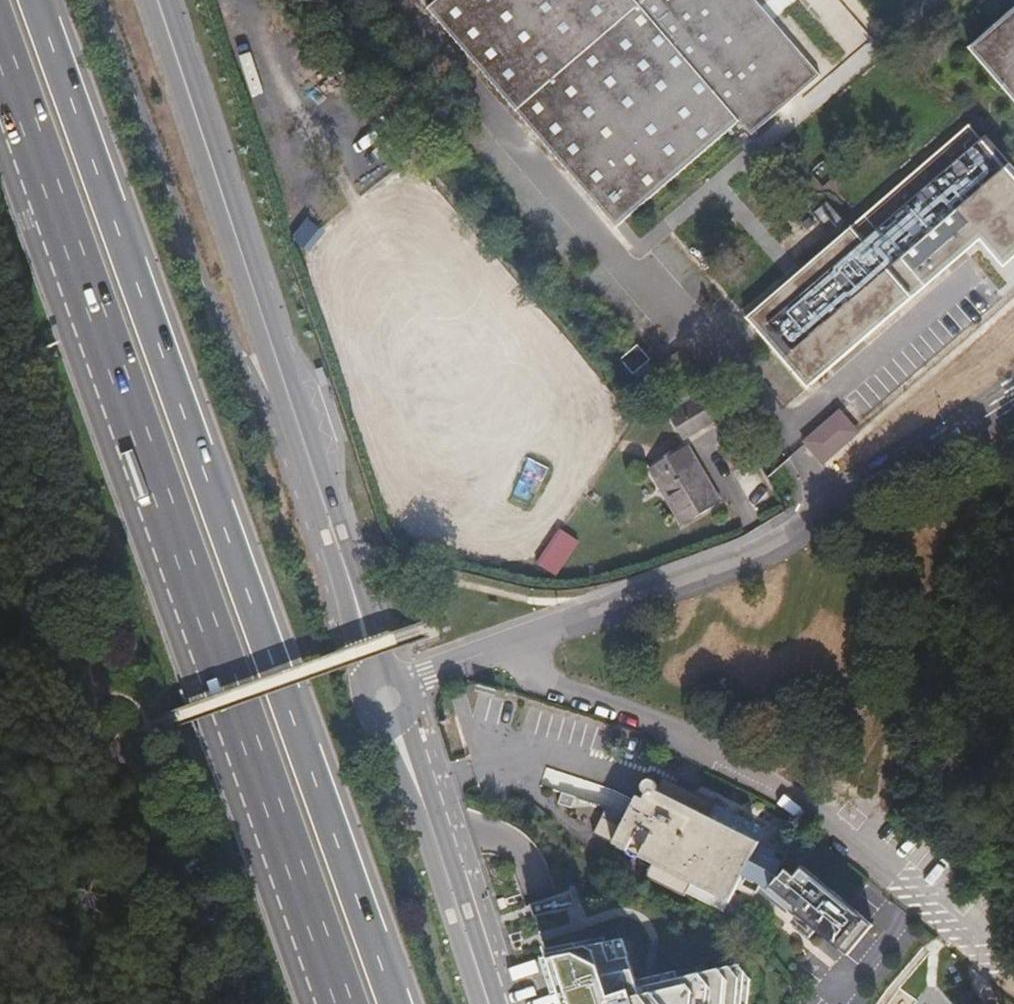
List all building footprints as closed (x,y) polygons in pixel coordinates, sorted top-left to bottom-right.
[(617,229),(626,222),(733,130),(746,119),(758,133),(825,76),(760,0),(421,0),(617,229)] [(962,53),(1013,113),(1013,8),(962,53)] [(738,322),(801,395),(972,248),(994,273),(1013,256),(1013,182),(1009,176),(966,126),(849,226),(738,322)] [(807,217),(825,242),(845,228),(826,202),(807,217)] [(288,240),(304,254),(321,233),(305,220),(288,240)] [(633,346),(616,359),(629,376),(647,363),(633,346)] [(821,468),(859,434),(836,409),(798,444),(821,468)] [(712,411),(675,433),(690,455),(725,433),(712,411)] [(542,481),(547,465),(527,459),(522,475),(542,481)] [(693,464),(653,488),(687,543),(726,520),(693,464)] [(533,563),(554,577),(578,540),(556,526),(533,563)] [(542,790),(614,804),(618,786),(546,772),(542,790)] [(779,876),(774,876),(783,857),(757,844),(758,843),(757,843),(763,830),(713,804),(714,803),(662,776),(658,783),(651,779),(649,779),(644,780),(642,782),(641,784),(641,788),(643,792),(645,793),(642,797),(636,794),(625,815),(606,805),(592,832),(650,862),(644,875),(682,895),(689,882),(727,902),(740,878),(767,891),(845,957),(871,926),(800,866),(791,876),(784,870),(779,876)] [(572,906),(568,891),(529,902),(534,917),(572,906)] [(748,984),(728,960),(706,966),(704,960),(632,979),(623,938),(614,939),(595,944),(594,939),(577,944),(577,942),(556,946),(555,948),(545,951),(538,953),(537,950),(535,951),(539,964),(566,958),(590,968),(599,999),(618,991),(623,1003),(745,1003),(748,984)] [(800,969),(820,981),(830,965),(809,953),(800,969)] [(590,968),(566,958),(539,964),(540,968),(536,970),(547,1003),(623,1003),(618,991),(599,999),(590,968)]
